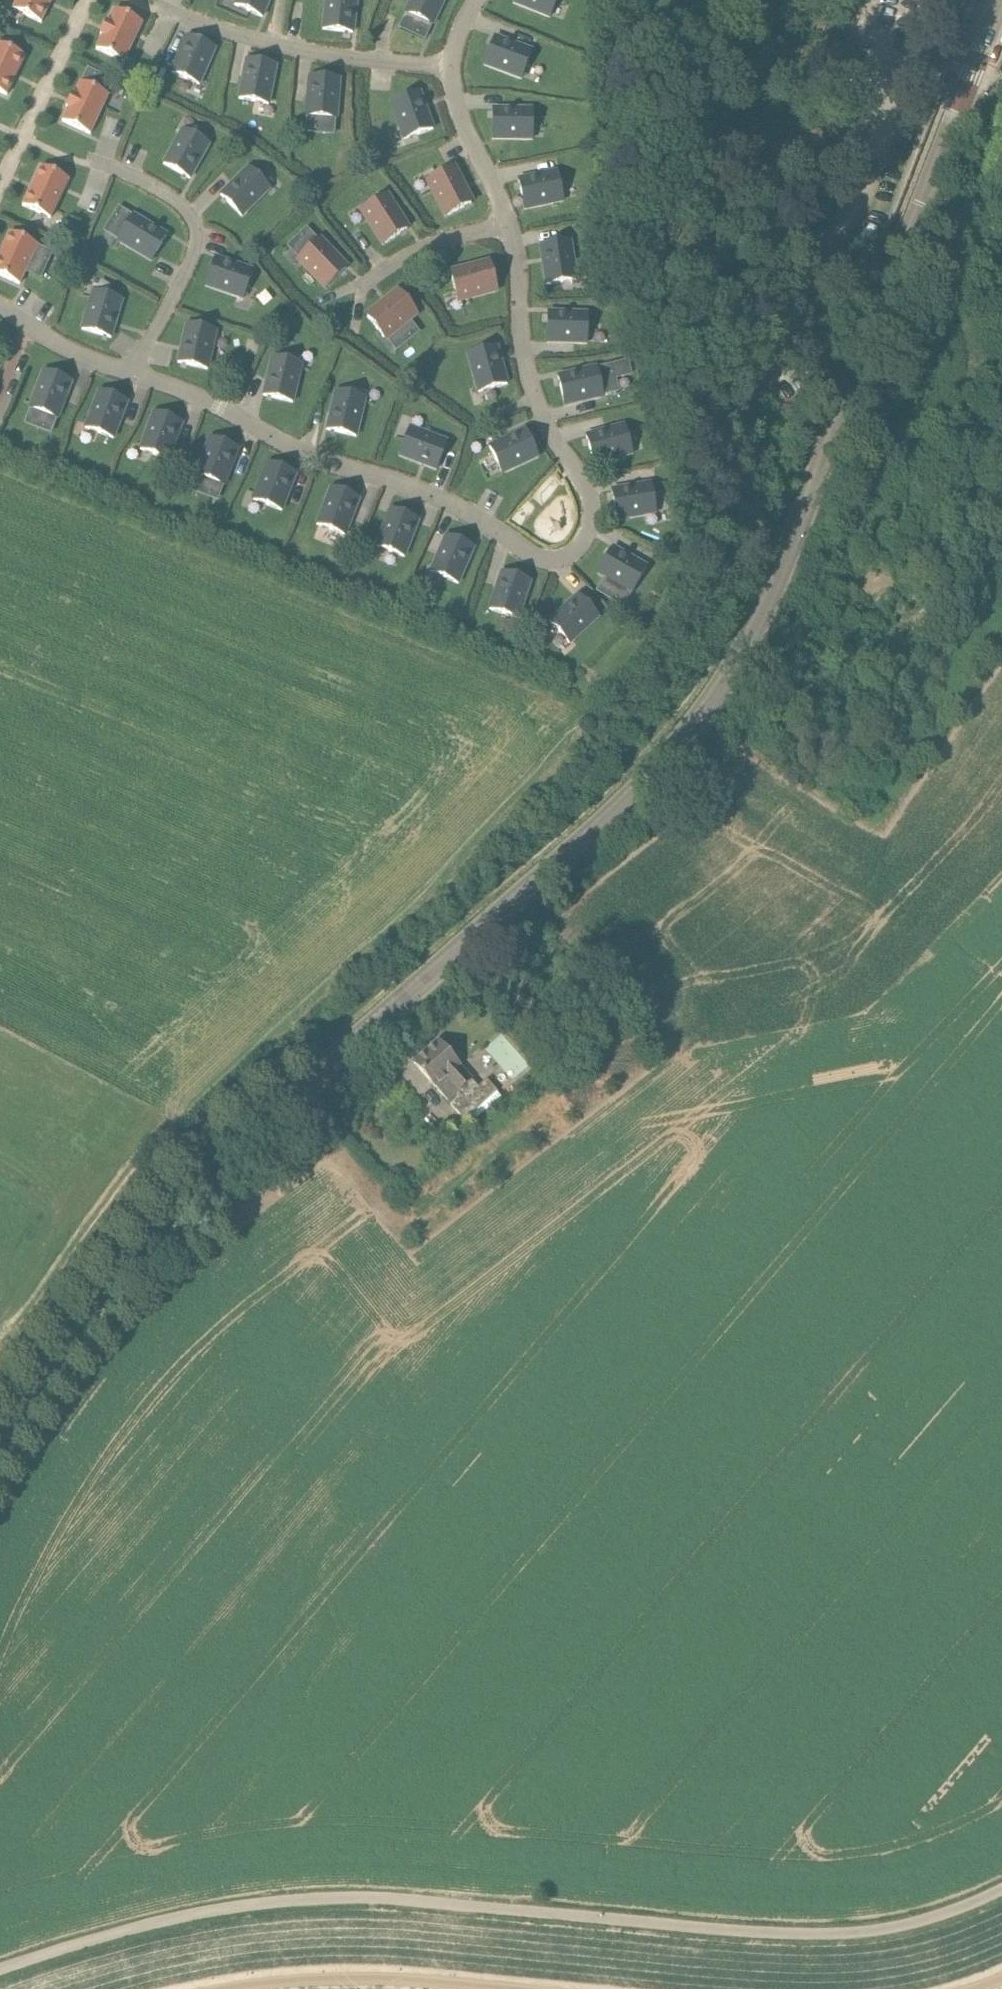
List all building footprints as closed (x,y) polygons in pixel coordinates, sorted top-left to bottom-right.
[(52,0),(18,0),(13,10),(41,23),(52,0)] [(270,0),(237,0),(235,5),(262,17),(270,0)] [(323,30),(353,33),(357,0),(327,0),(323,30)] [(405,13),(433,26),(445,0),(411,0),(405,13)] [(514,3),(550,17),(557,0),(515,0),(514,3)] [(102,37),(97,49),(124,62),(143,24),(115,11),(109,23),(107,22),(100,36),(102,37)] [(188,37),(182,49),(172,73),(200,85),(215,49),(188,37)] [(532,51),(495,37),(485,65),(522,79),(532,51)] [(0,45),(0,92),(7,96),(25,57),(0,45)] [(277,66),(247,60),(239,99),(269,105),(277,66)] [(310,77),(308,101),(307,116),(337,119),(340,80),(310,77)] [(68,109),(62,122),(90,135),(109,96),(81,83),(75,95),(73,94),(66,108),(68,109)] [(405,140),(433,130),(420,93),(392,103),(405,140)] [(533,109),(494,109),(493,139),(532,139),(533,109)] [(210,145),(183,130),(164,164),(190,179),(210,145)] [(41,167),(23,206),(51,219),(69,180),(41,167)] [(249,168),(221,195),(242,217),(270,189),(249,168)] [(454,168),(428,181),(447,217),(472,204),(454,168)] [(557,172),(519,180),(525,209),(563,201),(557,172)] [(386,195),(362,210),(384,245),(408,229),(386,195)] [(152,261),(167,236),(134,215),(118,241),(152,261)] [(0,254),(0,275),(20,285),(38,246),(10,233),(0,254)] [(347,269),(319,240),(298,259),(327,289),(347,269)] [(577,280),(571,241),(541,246),(547,285),(577,280)] [(253,271),(223,260),(216,258),(206,286),(243,299),(253,271)] [(451,273),(458,301),(497,291),(490,263),(451,273)] [(123,300),(94,292),(83,329),(111,338),(123,300)] [(385,340),(417,314),(399,292),(367,317),(385,340)] [(549,312),(548,342),(587,343),(588,313),(549,312)] [(399,349),(422,330),(415,321),(392,340),(399,349)] [(217,331),(187,325),(179,363),(208,370),(217,331)] [(468,355),(479,393),(508,385),(497,347),(468,355)] [(273,357),(264,395),(293,403),(302,364),(273,357)] [(559,376),(565,406),(604,397),(597,367),(559,376)] [(58,419),(65,401),(72,382),(44,372),(30,408),(58,419)] [(114,439),(128,402),(100,391),(86,428),(114,439)] [(366,398),(336,391),(327,430),(357,437),(366,398)] [(169,460),(183,423),(154,413),(141,450),(169,460)] [(625,425),(587,436),(595,465),(633,454),(625,425)] [(447,442),(411,428),(400,456),(437,470),(447,442)] [(490,447),(503,474),(538,457),(526,430),(490,447)] [(225,486),(230,472),(238,449),(210,438),(196,476),(225,486)] [(282,511),(296,474),(268,464),(254,500),(282,511)] [(651,484),(629,488),(613,490),(618,520),(656,514),(651,484)] [(346,536),(360,499),(332,488),(318,525),(346,536)] [(405,557),(418,523),(419,521),(391,510),(377,546),(405,557)] [(446,536),(438,555),(431,572),(459,584),(474,548),(446,536)] [(647,567),(628,556),(613,547),(598,574),(632,593),(647,567)] [(502,572),(498,586),(490,609),(519,619),(531,582),(502,572)] [(599,617),(579,595),(550,622),(570,644),(599,617)] [(459,1066),(438,1042),(414,1063),(463,1121),(497,1093),(487,1080),(477,1088),(459,1067),(459,1066)] [(411,1176),(401,1168),(392,1178),(402,1186),(411,1176)]
